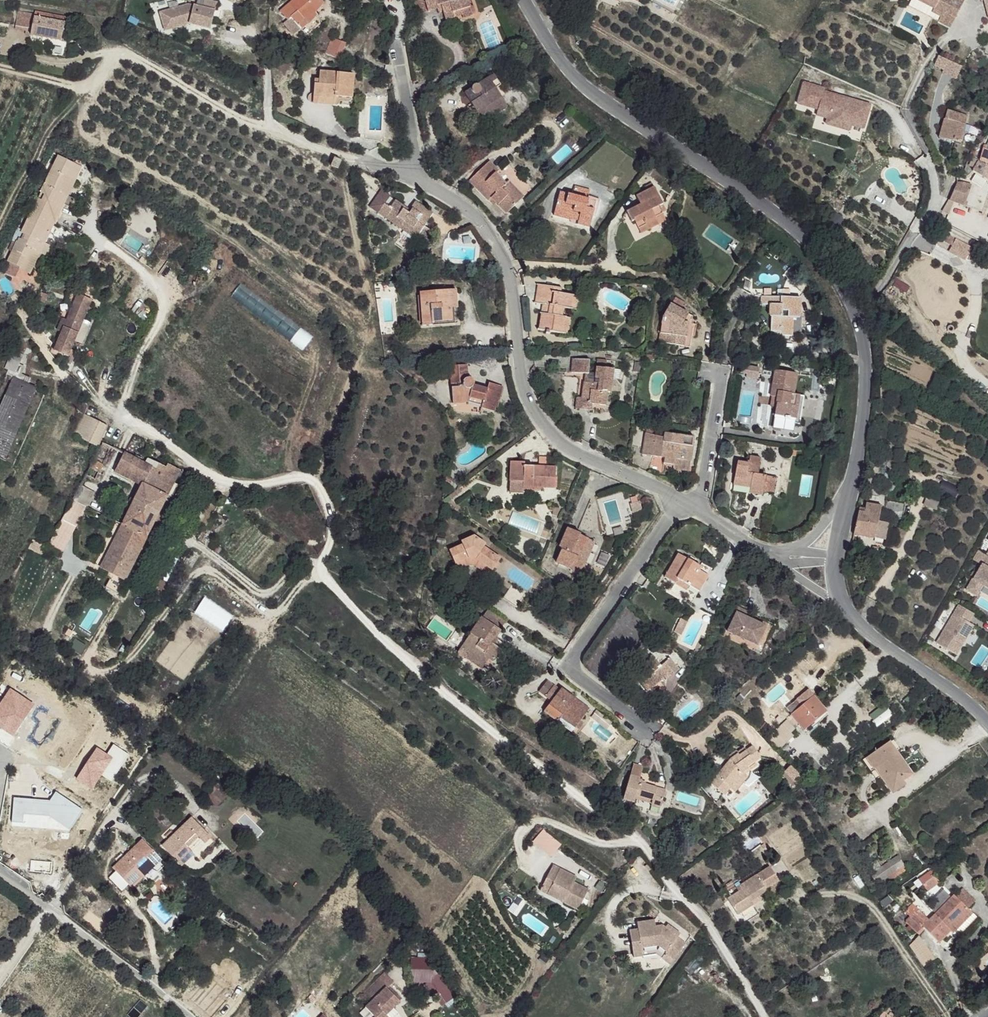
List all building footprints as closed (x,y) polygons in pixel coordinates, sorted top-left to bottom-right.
[(309,0),(304,0),(286,17),(295,25),(298,24),(304,31),(310,25),(315,30),(325,21),(322,18),(331,11),(321,1),(315,6),(309,0)] [(427,19),(436,16),(435,11),(440,10),(441,15),(445,26),(455,24),(453,17),(462,15),(471,11),(467,2),(454,6),(452,0),(422,0),(427,19)] [(933,9),(932,12),(940,17),(941,17),(943,13),(955,19),(964,0),(917,0),(933,9)] [(192,7),(163,14),(168,32),(192,26),(214,32),(219,14),(192,7)] [(15,23),(27,26),(30,12),(18,10),(15,23)] [(36,10),(35,13),(64,19),(65,17),(36,10)] [(59,41),(64,19),(35,13),(30,12),(27,26),(30,27),(29,35),(59,41)] [(940,17),(938,21),(950,28),(955,19),(943,13),(941,17),(940,17)] [(462,15),(453,17),(455,24),(463,20),(462,15)] [(353,46),(340,41),(334,58),(347,62),(353,46)] [(933,68),(957,78),(962,64),(938,55),(933,68)] [(354,78),(322,76),(321,82),(320,89),(315,88),(314,100),(314,102),(336,104),(337,99),(353,100),(354,78)] [(498,80),(470,98),(488,127),(511,111),(500,93),(505,89),(498,80)] [(823,90),(802,84),(798,99),(807,102),(806,107),(816,110),(828,114),(826,120),(836,122),(834,128),(848,132),(851,120),(864,123),(869,106),(859,103),(855,106),(847,103),(844,99),(822,93),(823,90)] [(353,105),(353,100),(337,99),(336,104),(314,102),(309,99),(308,103),(310,106),(339,109),(339,105),(353,105)] [(807,102),(798,99),(796,105),(806,107),(807,102)] [(828,114),(816,110),(815,116),(826,120),(828,114)] [(965,117),(946,112),(938,138),(958,144),(965,117)] [(836,122),(826,120),(825,125),(834,128),(836,122)] [(982,148),(978,156),(972,168),(965,187),(956,183),(950,200),(955,202),(979,212),(987,188),(987,185),(983,184),(987,170),(987,151),(985,149),(982,148)] [(978,156),(972,154),(967,166),(972,168),(978,156)] [(80,165),(57,155),(0,282),(22,292),(80,165)] [(502,173),(493,163),(472,185),(492,206),(495,203),(508,218),(526,200),(512,184),(509,187),(499,176),(502,173)] [(341,167),(334,164),(331,172),(339,174),(341,167)] [(663,204),(653,188),(634,198),(638,206),(626,215),(631,225),(636,223),(638,229),(647,225),(650,231),(661,225),(658,219),(663,215),(659,206),(663,204)] [(385,209),(390,202),(381,196),(370,213),(378,219),(385,209)] [(588,203),(559,196),(556,213),(575,218),(575,215),(581,216),(579,225),(578,230),(590,232),(593,219),(597,202),(589,200),(588,203)] [(950,200),(947,198),(941,211),(948,215),(955,202),(950,200)] [(602,202),(597,202),(593,219),(598,219),(602,202)] [(378,219),(398,233),(402,230),(418,240),(416,243),(423,249),(432,237),(424,232),(433,219),(416,207),(410,216),(406,212),(395,205),(389,213),(385,209),(378,219)] [(575,218),(556,213),(553,220),(579,225),(581,216),(575,215),(575,218)] [(647,225),(638,229),(642,235),(650,231),(647,225)] [(418,240),(402,230),(398,233),(414,245),(416,243),(418,240)] [(966,246),(941,233),(938,241),(963,253),(966,246)] [(987,256),(972,253),(970,256),(968,261),(984,266),(987,256)] [(582,294),(542,287),(538,305),(550,308),(549,317),(569,320),(571,310),(579,312),(582,294)] [(92,299),(77,293),(61,331),(54,350),(68,355),(92,299)] [(453,293),(425,295),(427,330),(435,329),(435,327),(444,327),(444,325),(455,324),(454,313),(453,293)] [(460,293),(453,293),(454,313),(464,312),(460,293)] [(800,299),(761,298),(760,307),(769,307),(769,319),(772,319),(771,332),(779,332),(779,336),(792,337),(792,317),(799,317),(800,299)] [(693,319),(671,307),(660,322),(659,336),(666,337),(665,347),(690,350),(695,325),(692,323),(693,319)] [(549,317),(544,316),(541,333),(571,337),(573,322),(569,320),(549,317)] [(61,331),(66,319),(62,318),(57,330),(61,331)] [(952,328),(944,325),(942,332),(950,336),(952,328)] [(666,337),(659,336),(657,344),(665,347),(666,337)] [(24,357),(13,352),(5,369),(9,372),(17,374),(24,357)] [(590,365),(574,365),(575,379),(590,378),(590,365)] [(743,366),(743,387),(757,387),(757,366),(743,366)] [(465,371),(449,371),(447,409),(467,409),(468,406),(481,410),(479,415),(479,417),(489,420),(492,411),(496,412),(499,393),(486,390),(485,397),(473,395),(473,390),(466,389),(465,371)] [(791,373),(773,371),(769,397),(776,399),(774,409),(773,417),(783,418),(781,425),(799,426),(803,397),(793,397),(788,396),(791,373)] [(616,375),(597,374),(597,388),(587,389),(587,404),(587,406),(593,406),(593,411),(596,411),(609,411),(610,398),(616,397),(616,375)] [(14,379),(0,410),(0,453),(8,456),(37,388),(14,379)] [(587,404),(582,405),(582,415),(595,416),(596,411),(593,411),(593,406),(587,406),(587,404)] [(481,410),(468,406),(467,409),(466,412),(479,415),(481,410)] [(108,425),(83,412),(72,434),(96,446),(101,439),(108,425)] [(694,436),(666,432),(666,437),(662,459),(662,463),(675,465),(674,469),(689,472),(694,436)] [(666,437),(645,433),(641,455),(662,459),(666,437)] [(73,499),(84,505),(114,448),(101,439),(96,446),(99,448),(73,499)] [(114,471),(142,487),(155,462),(149,458),(145,463),(123,453),(114,471)] [(734,463),(732,488),(747,490),(746,499),(761,500),(761,497),(771,498),(773,480),(757,478),(759,460),(747,459),(746,464),(734,463)] [(142,487),(167,498),(181,470),(167,463),(165,467),(155,462),(142,487)] [(529,463),(514,463),(514,481),(527,483),(527,487),(558,489),(558,469),(528,467),(529,463)] [(147,536),(164,502),(167,498),(142,487),(124,523),(147,536)] [(59,553),(64,543),(84,505),(73,499),(48,547),(59,553)] [(863,508),(856,507),(852,533),(874,536),(879,503),(864,500),(863,508)] [(101,567),(124,579),(138,552),(147,536),(124,523),(101,567)] [(889,526),(880,524),(877,536),(887,538),(889,526)] [(584,533),(569,527),(561,546),(564,548),(559,562),(569,567),(578,575),(587,566),(581,557),(584,553),(586,554),(591,541),(583,537),(584,533)] [(489,546),(476,537),(463,543),(465,547),(474,569),(478,562),(487,549),(489,546)] [(596,543),(591,541),(586,554),(584,553),(581,557),(587,566),(596,543)] [(465,547),(452,553),(459,572),(474,569),(465,547)] [(501,560),(487,549),(478,562),(487,568),(492,573),(501,560)] [(986,553),(981,561),(982,562),(974,576),(972,575),(965,586),(976,593),(983,583),(987,586),(987,554),(986,553)] [(702,568),(679,555),(667,580),(676,586),(678,581),(690,588),(701,595),(710,579),(700,573),(702,568)] [(487,568),(478,562),(474,569),(482,574),(487,568)] [(715,571),(705,564),(702,568),(700,573),(710,579),(715,571)] [(124,579),(101,567),(98,573),(122,586),(124,579)] [(690,588),(678,581),(676,586),(687,592),(690,588)] [(168,595),(155,588),(151,596),(164,603),(168,595)] [(505,596),(517,604),(522,597),(510,588),(505,596)] [(971,611),(956,602),(933,640),(953,652),(961,639),(958,637),(968,621),(966,620),(971,611)] [(728,622),(733,623),(738,614),(741,608),(735,605),(728,622)] [(767,628),(738,614),(733,623),(729,634),(759,647),(767,628)] [(501,631),(483,618),(463,648),(484,661),(487,655),(495,659),(502,649),(494,644),(501,631)] [(968,621),(958,637),(961,639),(971,623),(968,621)] [(484,661),(463,648),(458,657),(482,671),(487,663),(484,661)] [(675,660),(663,651),(659,657),(671,667),(675,660)] [(656,660),(644,652),(637,661),(639,664),(632,673),(637,677),(633,682),(641,688),(652,674),(657,677),(661,671),(665,674),(671,667),(659,657),(656,660)] [(657,677),(652,674),(641,688),(645,692),(657,677)] [(588,709),(562,689),(550,706),(564,715),(562,720),(575,730),(588,709)] [(825,712),(811,695),(790,713),(804,729),(825,712)] [(564,715),(550,706),(545,715),(558,725),(562,720),(564,715)] [(768,737),(779,748),(797,730),(785,719),(768,737)] [(575,730),(562,720),(558,725),(572,735),(575,730)] [(913,773),(889,741),(865,758),(890,790),(913,773)] [(757,755),(751,745),(745,748),(742,744),(733,749),(735,753),(727,756),(705,780),(718,790),(724,783),(735,772),(739,774),(754,763),(751,759),(757,755)] [(739,774),(735,772),(724,783),(729,788),(741,776),(739,774)] [(642,779),(631,776),(623,802),(633,805),(636,798),(650,802),(650,805),(661,808),(666,792),(640,784),(642,779)] [(213,805),(229,797),(222,785),(206,793),(213,805)] [(209,830),(196,817),(189,823),(190,825),(181,835),(179,833),(168,845),(186,864),(196,854),(193,847),(204,836),(209,830)] [(550,857),(561,844),(543,829),(532,841),(550,857)] [(215,837),(209,830),(204,836),(209,842),(215,837)] [(128,860),(125,858),(115,867),(133,888),(144,877),(138,871),(149,860),(155,855),(143,842),(138,846),(140,848),(128,860)] [(140,848),(138,846),(125,858),(128,860),(140,848)] [(156,867),(161,861),(155,855),(149,860),(156,867)] [(882,880),(904,870),(898,857),(876,867),(882,880)] [(927,891),(939,881),(929,869),(917,878),(927,891)] [(574,883),(551,871),(542,888),(568,901),(565,908),(578,915),(588,896),(579,891),(571,887),(574,883)] [(760,875),(739,888),(741,891),(723,902),(733,920),(749,909),(748,905),(757,899),(766,893),(761,884),(765,881),(760,875)] [(574,883),(571,887),(579,891),(582,886),(574,883)] [(568,901),(542,888),(539,896),(565,908),(568,901)] [(969,907),(975,899),(962,889),(955,897),(969,907)] [(973,914),(954,895),(929,922),(918,912),(906,925),(917,936),(922,930),(939,945),(951,933),(955,936),(973,914)] [(760,905),(757,899),(748,905),(749,909),(751,911),(760,905)] [(657,916),(656,918),(640,922),(640,946),(632,947),(634,956),(642,955),(643,948),(658,945),(675,957),(688,936),(657,916)] [(919,936),(907,945),(922,965),(933,957),(919,936)] [(431,957),(410,958),(411,984),(438,983),(438,1004),(448,1003),(447,970),(431,970),(431,957)] [(368,1001),(377,1012),(372,1016),(373,1016),(393,1016),(388,1011),(402,999),(389,983),(368,1001)] [(223,997),(209,984),(203,991),(217,1003),(223,997)] [(148,1007),(140,1000),(134,1008),(141,1015),(148,1007)]
